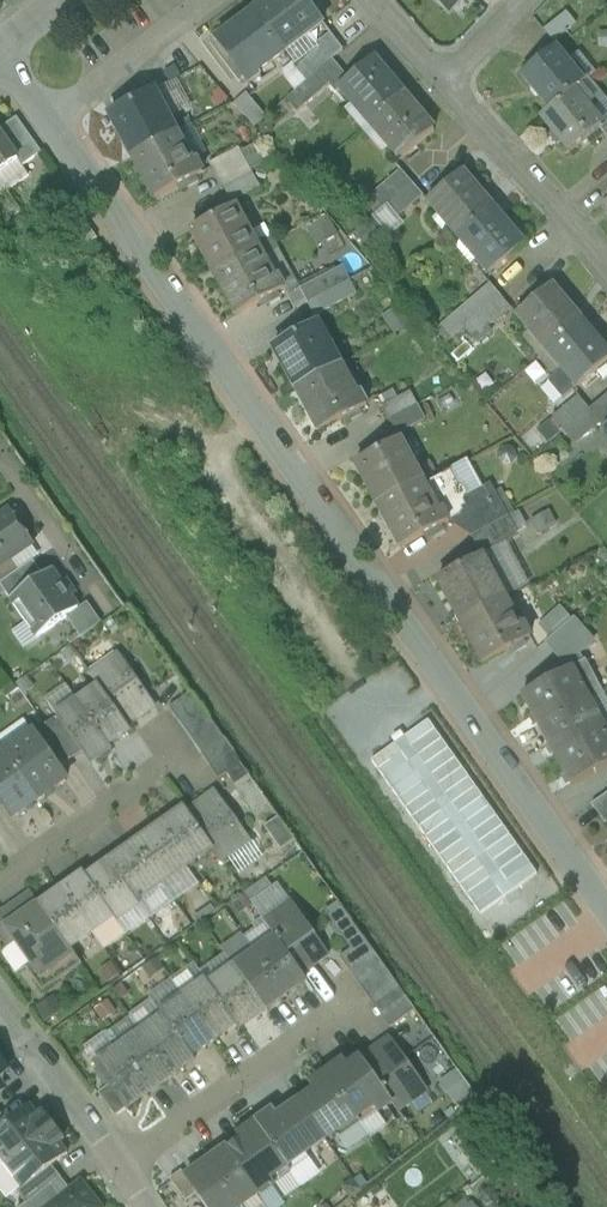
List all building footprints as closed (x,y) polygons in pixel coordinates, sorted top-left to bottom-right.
[(278,2),(282,8),(262,23),(261,24),(285,55),(325,25),(305,0),(281,0),(278,2)] [(447,17),(461,0),(427,0),(447,17)] [(566,12),(545,31),(555,42),(576,23),(566,12)] [(257,17),(239,31),(243,36),(223,51),(218,44),(217,45),(250,88),(260,80),(258,76),(285,55),(261,24),(262,23),(257,17)] [(322,52),(299,71),(309,85),(335,65),(346,55),(332,38),(319,48),(322,52)] [(559,50),(525,77),(553,111),(577,92),(586,85),(559,50)] [(309,85),(299,93),(310,106),(333,88),(333,87),(345,77),(335,65),(309,85)] [(376,65),(351,85),(345,77),(333,87),(333,88),(339,95),(340,95),(351,108),(356,104),(375,126),(402,104),(395,96),(399,92),(376,65)] [(206,101),(191,75),(177,83),(192,109),(206,101)] [(178,134),(157,92),(111,116),(121,135),(128,131),(138,152),(139,154),(178,134)] [(553,111),(544,119),(572,153),(605,127),(577,92),(553,111)] [(310,106),(299,93),(291,100),(301,113),(310,106)] [(266,118),(247,96),(234,106),(253,129),(266,118)] [(410,114),(402,104),(375,126),(390,145),(385,149),(399,166),(435,137),(414,111),(410,114)] [(0,131),(0,136),(23,168),(42,154),(17,119),(0,131)] [(196,161),(193,162),(178,134),(139,154),(138,152),(132,156),(142,177),(150,173),(161,194),(152,199),(152,201),(203,174),(196,161)] [(6,189),(27,174),(23,168),(0,136),(0,182),(6,189)] [(242,148),(213,162),(226,187),(254,173),(242,148)] [(254,173),(226,187),(233,202),(262,188),(254,173)] [(402,175),(376,195),(387,208),(412,188),(402,175)] [(486,205),(463,178),(430,206),(442,221),(446,218),(463,238),(491,217),(482,208),(486,205)] [(412,188),(387,208),(398,222),(423,202),(412,188)] [(237,209),(194,232),(205,253),(211,250),(222,271),(223,272),(261,252),(237,209)] [(318,246),(341,231),(329,213),(306,227),(318,246)] [(501,223),(498,226),(491,217),(463,238),(480,258),(476,262),(491,279),(524,251),(501,223)] [(261,252),(223,272),(222,271),(217,274),(228,293),(232,291),(244,311),(235,315),(237,318),(287,291),(279,276),(276,278),(261,252)] [(356,265),(343,272),(349,283),(362,276),(356,265)] [(310,305),(325,297),(338,291),(331,278),(303,293),(310,305)] [(338,291),(325,297),(331,309),(359,295),(353,283),(338,291)] [(493,287),(469,307),(479,320),(503,300),(493,287)] [(575,319),(554,292),(519,320),(531,336),(536,332),(551,351),(579,329),(573,321),(575,319)] [(316,317),(331,309),(325,297),(310,305),(316,317)] [(479,320),(468,328),(482,344),(492,336),(490,333),(514,313),(503,300),(479,320)] [(469,307),(458,315),(468,328),(479,320),(469,307)] [(343,369),(320,326),(277,349),(288,370),(293,367),(305,389),(305,390),(343,369)] [(579,329),(551,351),(569,373),(565,376),(576,391),(606,367),(606,359),(590,337),(587,339),(579,329)] [(357,396),(343,369),(305,390),(305,389),(298,392),(309,412),(314,409),(325,429),(320,431),(322,434),(370,408),(362,393),(357,396)] [(565,376),(551,387),(563,402),(576,391),(565,376)] [(412,394),(385,409),(392,421),(419,406),(412,394)] [(579,399),(554,420),(565,433),(590,413),(579,399)] [(565,433),(576,447),(601,427),(606,433),(606,432),(606,399),(590,413),(565,433)] [(419,406),(392,421),(399,435),(426,420),(419,406)] [(402,441),(358,464),(369,484),(374,481),(387,504),(425,483),(402,441)] [(387,504),(381,507),(392,527),(397,524),(408,545),(400,549),(402,552),(452,526),(451,524),(452,523),(455,524),(464,519),(465,517),(466,516),(463,509),(468,506),(467,503),(468,499),(463,490),(459,489),(450,470),(425,483),(387,504)] [(468,506),(463,509),(466,516),(465,517),(464,519),(455,524),(452,523),(451,524),(452,526),(472,539),(478,536),(510,518),(496,491),(468,506)] [(0,521),(0,565),(11,558),(31,543),(11,514),(0,521)] [(510,518),(478,536),(486,551),(518,532),(510,518)] [(486,557),(443,581),(454,601),(458,599),(470,621),(471,621),(510,600),(486,557)] [(20,571),(11,558),(0,565),(0,585),(20,571)] [(0,585),(0,586),(10,601),(11,600),(43,577),(33,562),(20,571),(0,585)] [(43,577),(11,600),(38,639),(66,619),(78,611),(68,596),(72,593),(67,586),(63,589),(51,572),(43,577)] [(510,600),(471,621),(470,621),(466,623),(476,643),(481,640),(492,661),(485,665),(486,668),(519,651),(518,648),(533,640),(526,626),(524,627),(510,600)] [(85,606),(78,611),(66,619),(81,640),(99,627),(85,606)] [(562,606),(544,622),(546,628),(541,632),(547,643),(551,640),(574,620),(562,606)] [(596,646),(574,620),(551,640),(573,665),(596,646)] [(119,658),(90,677),(99,689),(127,728),(128,727),(154,708),(119,658)] [(587,664),(526,696),(542,726),(589,700),(589,701),(602,694),(587,664)] [(56,712),(77,699),(68,685),(47,698),(56,712)] [(127,728),(99,689),(78,704),(108,747),(130,731),(128,727),(127,728)] [(192,693),(169,709),(177,721),(200,705),(192,693)] [(602,694),(589,701),(604,730),(606,729),(606,703),(602,694)] [(589,700),(542,726),(557,755),(604,730),(589,701),(589,700)] [(108,747),(78,704),(57,718),(82,754),(90,765),(111,751),(108,747)] [(200,705),(177,721),(185,733),(208,717),(209,716),(201,705),(200,705)] [(208,717),(185,733),(194,744),(216,728),(208,717)] [(82,754),(57,718),(45,726),(70,762),(82,754)] [(70,762),(45,726),(33,735),(58,770),(70,762)] [(216,728),(194,744),(202,756),(225,740),(216,728)] [(557,755),(574,788),(606,771),(606,736),(604,730),(557,755)] [(33,735),(6,754),(39,801),(67,782),(58,770),(33,735)] [(225,740),(202,756),(210,768),(233,752),(234,751),(226,740),(225,740)] [(233,752),(210,768),(219,780),(227,774),(241,765),(242,764),(233,752)] [(6,754),(0,758),(0,800),(5,808),(14,820),(39,801),(6,754)] [(241,765),(227,774),(235,786),(249,776),(241,765)] [(249,776),(235,786),(254,813),(268,803),(249,776)] [(251,845),(215,794),(188,813),(187,814),(213,850),(223,865),(251,845)] [(591,806),(605,825),(606,823),(606,795),(591,806)] [(213,850),(187,814),(188,813),(186,810),(160,828),(188,868),(213,850)] [(295,841),(278,818),(264,828),(281,851),(295,841)] [(188,868),(160,828),(134,846),(163,886),(188,868)] [(163,886),(134,846),(109,864),(137,903),(138,903),(163,886)] [(137,903),(109,864),(87,879),(115,918),(114,919),(117,923),(117,922),(140,906),(138,903),(137,903)] [(115,918),(87,879),(85,875),(62,891),(92,934),(103,949),(125,933),(117,922),(117,923),(114,919),(115,918)] [(92,934),(62,891),(40,907),(39,907),(51,923),(70,950),(92,934)] [(32,895),(17,906),(24,917),(39,907),(40,907),(32,895)] [(316,938),(292,904),(264,924),(273,936),(273,935),(301,975),(302,974),(329,955),(324,949),(325,946),(319,938),(316,938)] [(365,941),(338,904),(325,913),(333,924),(332,930),(338,938),(343,939),(351,950),(365,941)] [(0,918),(0,933),(9,946),(16,941),(8,929),(24,917),(17,906),(0,918)] [(51,923),(39,907),(24,917),(36,933),(51,923)] [(70,950),(51,923),(36,933),(24,917),(8,929),(16,941),(33,965),(41,977),(73,954),(70,950)] [(301,975),(273,935),(273,936),(253,950),(286,997),(307,982),(302,974),(301,975)] [(351,950),(340,959),(348,971),(373,953),(365,941),(351,950)] [(286,997),(253,950),(232,965),(234,969),(235,968),(265,1011),(286,997)] [(373,953),(348,971),(357,982),(382,964),(373,953)] [(73,954),(41,977),(33,965),(26,970),(42,993),(81,966),(73,954)] [(382,964),(357,982),(365,994),(390,976),(382,964)] [(209,986),(209,987),(239,1030),(265,1011),(235,968),(234,969),(209,986)] [(390,976),(365,994),(373,1006),(398,988),(390,976)] [(207,982),(184,999),(214,1042),(236,1026),(239,1030),(209,987),(209,986),(207,982)] [(398,988),(373,1006),(382,1017),(407,999),(398,988)] [(214,1042),(184,999),(161,1015),(163,1019),(164,1019),(195,1062),(195,1061),(192,1057),(214,1042)] [(407,999),(382,1017),(390,1029),(415,1011),(407,999)] [(195,1062),(164,1019),(163,1019),(142,1034),(172,1077),(195,1062)] [(172,1077),(142,1034),(119,1050),(150,1093),(172,1077)] [(425,1092),(389,1041),(362,1060),(392,1103),(398,1111),(425,1092)] [(150,1093),(119,1050),(96,1067),(110,1086),(127,1110),(150,1093)] [(5,1090),(0,1084),(2,1074),(4,1075),(9,1071),(0,1060),(0,1093),(5,1090)] [(362,1060),(349,1069),(345,1063),(326,1077),(361,1125),(392,1103),(362,1060)] [(458,1074),(443,1085),(454,1101),(470,1090),(458,1074)] [(361,1125),(326,1077),(311,1088),(315,1094),(299,1105),(325,1140),(334,1134),(339,1141),(361,1125)] [(127,1110),(110,1086),(98,1095),(115,1118),(127,1110)] [(299,1105),(280,1119),(275,1112),(257,1125),(291,1173),(309,1160),(305,1154),(325,1140),(299,1105)] [(54,1128),(43,1114),(38,1118),(30,1108),(8,1125),(0,1132),(0,1161),(4,1167),(54,1128)] [(291,1173),(257,1125),(237,1139),(239,1141),(209,1163),(240,1206),(259,1194),(260,1195),(291,1173)] [(54,1128),(4,1167),(22,1190),(23,1191),(52,1168),(68,1155),(60,1145),(64,1141),(54,1128)] [(475,1169),(452,1138),(443,1145),(466,1176),(475,1169)] [(209,1163),(186,1179),(186,1180),(196,1194),(195,1195),(196,1196),(204,1206),(240,1206),(209,1163)] [(61,1179),(52,1168),(23,1191),(22,1190),(17,1193),(26,1206),(52,1187),(61,1179)] [(196,1194),(186,1180),(186,1179),(182,1172),(170,1180),(186,1203),(196,1196),(195,1195),(196,1194)] [(81,1181),(61,1197),(48,1206),(102,1206),(81,1181)] [(61,1197),(52,1187),(26,1206),(25,1206),(48,1206),(61,1197)]
